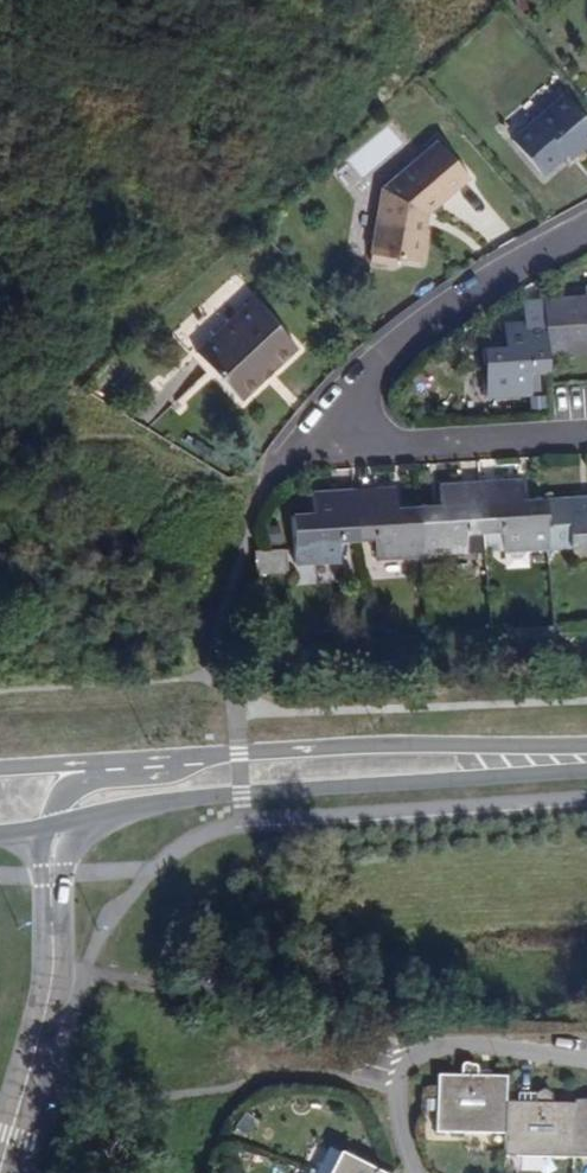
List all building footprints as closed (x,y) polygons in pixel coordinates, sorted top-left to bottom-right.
[(570,96),(517,135),(543,170),(566,152),(570,157),(586,144),(586,119),(570,96)] [(381,183),(365,254),(388,260),(414,266),(423,227),(420,227),(424,210),(469,176),(440,138),(381,183)] [(388,260),(365,254),(363,259),(386,266),(388,260)] [(541,301),(541,302),(544,348),(586,346),(586,298),(541,301)] [(546,370),(544,348),(541,302),(523,304),(524,323),(511,323),(512,345),(481,347),(485,393),(527,391),(525,371),(546,370)] [(261,305),(200,353),(240,403),(301,356),(261,305)] [(548,547),(545,498),(525,499),(524,479),(480,482),(483,530),(516,528),(517,549),(548,547)] [(451,531),(483,530),(480,482),(438,484),(440,504),(418,506),(422,554),(452,553),(451,531)] [(422,554),(418,506),(398,508),(397,487),(354,490),(357,537),(389,536),(391,556),(422,554)] [(324,539),(357,537),(354,490),(312,493),(314,513),(292,514),(296,562),(326,561),(324,539)] [(548,547),(586,544),(586,496),(545,498),(548,547)] [(255,553),(256,573),(282,572),(280,551),(255,553)] [(501,1134),(501,1100),(501,1075),(470,1076),(470,1070),(470,1066),(470,1064),(469,1062),(467,1060),(465,1059),(462,1060),(460,1060),(457,1062),(455,1064),(455,1068),(456,1075),(432,1075),(432,1134),(501,1134)] [(566,1157),(568,1100),(542,1100),(543,1090),(535,1083),(526,1091),(526,1100),(501,1100),(501,1134),(500,1156),(566,1157)] [(586,1157),(586,1100),(568,1100),(566,1157),(586,1157)] [(334,1172),(372,1172),(342,1157),(334,1172)]
